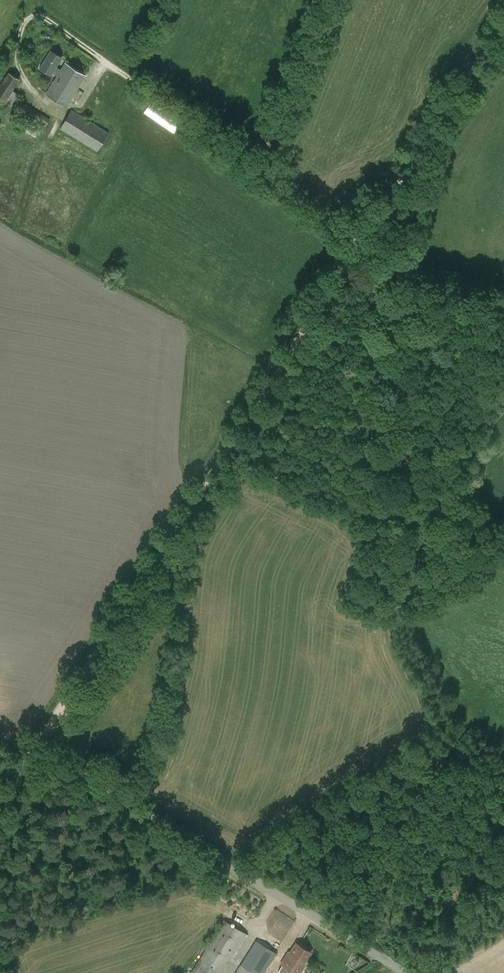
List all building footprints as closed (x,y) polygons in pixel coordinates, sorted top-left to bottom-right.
[(40,68),(51,75),(52,72),(58,76),(46,94),(66,107),(85,76),(65,63),(61,70),(56,66),(62,58),(51,51),(40,68)] [(11,107),(19,94),(13,90),(19,80),(7,72),(0,83),(0,101),(11,107)] [(18,112),(44,129),(50,118),(25,102),(18,112)] [(144,112),(174,133),(182,123),(152,102),(144,112)] [(60,129),(97,151),(109,133),(71,110),(60,129)] [(247,934),(224,920),(191,972),(223,972),(247,934)] [(276,953),(274,952),(255,941),(235,972),(263,972),(276,953)] [(305,965),(303,964),(310,952),(296,943),(290,953),(288,952),(281,964),(294,972),(300,972),(305,965)]
